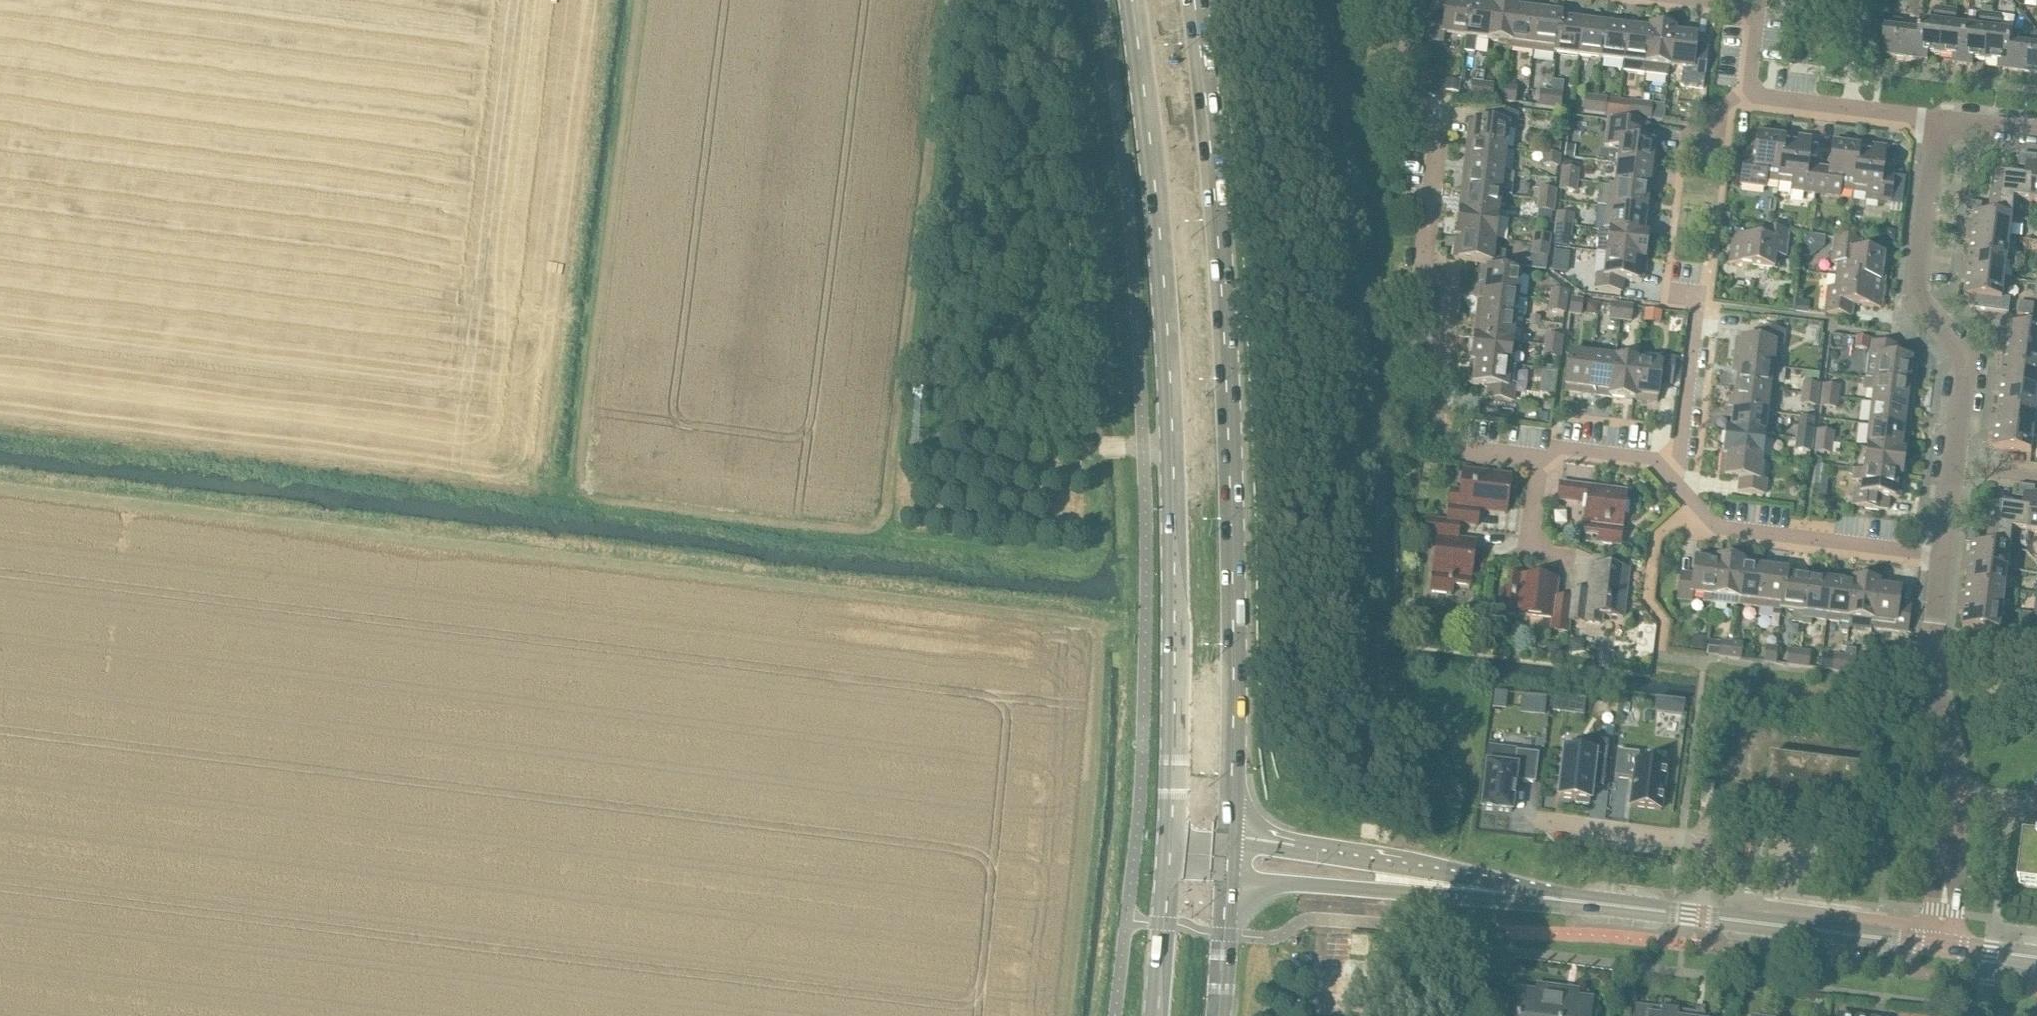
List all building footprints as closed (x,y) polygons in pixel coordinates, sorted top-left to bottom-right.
[(1444,37),(1465,40),(1469,4),(1446,1),(1444,15),(1433,14),(1429,42),(1443,44),(1444,37)] [(1476,41),(1488,42),(1493,6),(1469,4),(1465,40),(1463,52),(1474,54),(1476,41)] [(1986,61),(1992,14),(1991,14),(1992,6),(1982,5),(1981,13),(1979,29),(1967,27),(1963,64),(1973,66),(1974,60),(1986,61)] [(1488,42),(1509,45),(1511,45),(1515,14),(1517,14),(1518,10),(1493,6),(1488,42)] [(1941,55),(1947,9),(1936,8),(1934,23),(1921,21),(1919,33),(1911,31),(1907,58),(1927,60),(1928,54),(1941,55)] [(1963,64),(1967,27),(1955,26),(1957,10),(1947,9),(1941,55),(1953,57),(1953,63),(1963,64)] [(1509,50),(1533,53),(1538,17),(1517,14),(1515,14),(1511,45),(1509,45),(1509,50)] [(2018,72),(2021,45),(2012,44),(2013,33),(2000,32),(2002,16),(1992,14),(1986,61),(1998,63),(1997,69),(2018,72)] [(1553,55),(1556,56),(1561,20),(1538,17),(1533,53),(1553,55)] [(1907,58),(1911,31),(1902,30),(1903,20),(1887,18),(1882,55),(1907,58)] [(1556,56),(1579,58),(1583,23),(1561,20),(1556,56)] [(1579,58),(1601,61),(1606,26),(1583,23),(1579,58)] [(1601,61),(1624,64),(1629,28),(1606,26),(1601,61)] [(1624,64),(1647,66),(1651,31),(1629,28),(1624,64)] [(1703,81),(1707,52),(1695,51),(1697,32),(1674,30),(1674,34),(1669,69),(1690,72),(1689,79),(1703,81)] [(1647,66),(1669,69),(1674,34),(1651,31),(1647,66)] [(2031,37),(2030,46),(2021,45),(2018,72),(2036,74),(2036,33),(2031,37)] [(1460,81),(1446,79),(1445,90),(1459,92),(1460,81)] [(1481,99),(1483,83),(1472,82),(1470,98),(1481,99)] [(1483,83),(1481,99),(1491,100),(1493,84),(1483,83)] [(1515,105),(1515,104),(1517,87),(1505,86),(1502,104),(1515,105)] [(1549,109),(1551,91),(1539,90),(1537,108),(1549,109)] [(1551,91),(1549,109),(1560,111),(1562,93),(1551,91)] [(1594,115),(1596,97),(1585,95),(1583,113),(1594,115)] [(1596,97),(1594,115),(1605,116),(1607,98),(1596,97)] [(1639,119),(1641,102),(1631,101),(1629,118),(1639,119)] [(1641,102),(1639,119),(1650,120),(1652,104),(1641,102)] [(1467,144),(1507,149),(1510,129),(1517,130),(1519,115),(1486,111),(1484,123),(1469,121),(1467,144)] [(1604,146),(1617,148),(1616,164),(1657,168),(1659,145),(1647,143),(1649,124),(1606,120),(1604,146)] [(1778,185),(1784,135),(1758,132),(1754,161),(1743,159),(1740,187),(1765,190),(1766,183),(1778,185)] [(1815,196),(1818,168),(1807,167),(1811,138),(1784,135),(1778,185),(1790,186),(1789,193),(1815,196)] [(1853,194),(1859,144),(1832,141),(1829,169),(1818,168),(1815,196),(1840,199),(1841,192),(1853,194)] [(1547,142),(1546,153),(1559,154),(1561,144),(1547,142)] [(1505,172),(1507,149),(1467,144),(1464,167),(1505,172)] [(1859,144),(1853,194),(1865,195),(1864,202),(1890,205),(1893,177),(1882,176),(1885,147),(1859,144)] [(1566,146),(1564,157),(1574,158),(1575,147),(1566,146)] [(1559,168),(1560,159),(1561,155),(1543,153),(1541,166),(1559,168)] [(2027,167),(2029,155),(2022,154),(2020,166),(2027,167)] [(2029,155),(2027,167),(2026,177),(2023,200),(2036,201),(2036,156),(2029,155)] [(1560,180),(1578,182),(1579,170),(1578,170),(1579,164),(1563,162),(1563,168),(1561,168),(1560,180)] [(1613,186),(1654,190),(1657,168),(1616,164),(1613,185),(1613,186)] [(1502,195),(1505,172),(1464,167),(1461,190),(1502,195)] [(2023,200),(2026,177),(1995,173),(1992,196),(2016,199),(2023,200)] [(1577,193),(1578,182),(1560,180),(1559,191),(1577,193)] [(1598,206),(1606,207),(1646,212),(1649,191),(1654,192),(1654,190),(1613,186),(1613,185),(1608,184),(1608,187),(1599,187),(1598,206)] [(1537,200),(1555,202),(1557,190),(1538,188),(1537,200)] [(1509,196),(1502,195),(1461,190),(1458,214),(1499,219),(1500,206),(1508,207),(1509,196)] [(2014,217),(2016,199),(1992,196),(1990,215),(2014,217)] [(1554,213),(1555,202),(1537,200),(1535,211),(1554,213)] [(1969,212),(1976,213),(1981,213),(1983,203),(1970,202),(1969,212)] [(1644,233),(1646,212),(1606,207),(1603,230),(1648,236),(1648,234),(1644,233)] [(1554,224),(1573,226),(1574,215),(1556,213),(1554,224)] [(1990,215),(1981,213),(1976,213),(1975,225),(1967,224),(1966,233),(2011,239),(2014,217),(1990,215)] [(1496,242),(1499,219),(1458,214),(1455,237),(1496,242)] [(1571,238),(1573,226),(1554,224),(1553,236),(1571,238)] [(1646,258),(1648,236),(1603,230),(1602,232),(1599,231),(1596,254),(1604,254),(1605,254),(1646,258)] [(1786,259),(1789,233),(1761,230),(1760,241),(1732,238),(1728,265),(1778,271),(1779,258),(1786,259)] [(1884,230),(1883,241),(1894,243),(1896,231),(1884,230)] [(2008,259),(2011,239),(1966,233),(1965,242),(1973,243),(1971,254),(2008,259)] [(1532,245),(1550,247),(1551,236),(1533,234),(1532,245)] [(1825,237),(1803,234),(1800,256),(1811,257),(1823,247),(1825,237)] [(1495,252),(1496,242),(1455,237),(1452,260),(1502,266),(1503,253),(1495,252)] [(1836,277),(1884,282),(1887,256),(1858,252),(1860,241),(1834,238),(1831,262),(1838,263),(1836,277)] [(1548,258),(1550,247),(1532,245),(1530,256),(1535,257),(1546,258),(1548,258)] [(1553,251),(1551,271),(1567,273),(1569,253),(1553,251)] [(1646,258),(1605,254),(1604,254),(1602,275),(1596,274),(1594,289),(1621,292),(1623,280),(1643,283),(1646,259),(1646,258)] [(2006,279),(2008,259),(1971,254),(1970,266),(1962,265),(1961,273),(2006,279)] [(1535,257),(1533,269),(1545,271),(1546,259),(1546,258),(1535,257)] [(1479,292),(1519,297),(1522,274),(1482,269),(1479,292)] [(2003,299),(2006,279),(1961,273),(1960,282),(1968,283),(1966,296),(1978,297),(1976,309),(2009,313),(2010,299),(2003,299)] [(1881,309),(1884,282),(1836,277),(1835,289),(1828,288),(1825,313),(1851,316),(1852,306),(1881,309)] [(1549,301),(1567,303),(1568,292),(1550,290),(1549,301)] [(1525,298),(1519,297),(1479,292),(1476,315),(1516,320),(1523,321),(1523,317),(1525,317),(1526,302),(1525,301),(1525,298)] [(1581,317),(1583,300),(1583,299),(1570,298),(1568,316),(1581,317)] [(1795,299),(1794,311),(1808,313),(1809,301),(1795,299)] [(1785,300),(1784,308),(1792,309),(1793,300),(1785,300)] [(1565,315),(1567,303),(1549,301),(1547,312),(1565,315)] [(2033,315),(2035,304),(2019,302),(2017,313),(2033,315)] [(1620,322),(1622,305),(1612,304),(1610,321),(1620,322)] [(1622,305),(1620,322),(1630,323),(1632,306),(1622,305)] [(1644,310),(1643,322),(1651,323),(1653,311),(1644,310)] [(1514,343),(1516,320),(1476,315),(1473,338),(1514,343)] [(2036,349),(2036,327),(2009,324),(2007,336),(2001,335),(2000,344),(2036,349)] [(1772,368),(1772,366),(1775,345),(1782,346),(1783,333),(1758,330),(1756,342),(1737,340),(1734,364),(1739,365),(1739,363),(1772,368)] [(1543,346),(1561,348),(1563,337),(1545,335),(1543,346)] [(1854,349),(1868,350),(1869,339),(1855,337),(1854,349)] [(1511,366),(1514,343),(1473,338),(1470,361),(1511,366)] [(2000,344),(1998,354),(2005,354),(2004,366),(2036,370),(2036,349),(2000,344)] [(1875,358),(1873,379),(1909,384),(1912,361),(1894,358),(1895,348),(1872,345),(1870,357),(1875,358)] [(1561,348),(1543,346),(1542,358),(1560,360),(1561,348)] [(1588,390),(1592,356),(1568,354),(1564,392),(1581,394),(1582,389),(1588,390)] [(1610,398),(1615,359),(1613,358),(1613,359),(1592,356),(1588,390),(1593,390),(1593,396),(1610,398)] [(1638,362),(1633,401),(1656,403),(1659,383),(1670,385),(1673,359),(1661,358),(1660,365),(1638,362)] [(1633,401),(1638,362),(1638,361),(1615,359),(1610,398),(1633,401)] [(1508,387),(1511,366),(1470,361),(1467,384),(1487,387),(1486,399),(1514,402),(1516,388),(1508,387)] [(1777,367),(1772,366),(1772,368),(1739,363),(1739,365),(1736,386),(1774,391),(1777,367)] [(2004,366),(2002,377),(1996,376),(1995,385),(2036,390),(2036,370),(2004,366)] [(1555,373),(1542,371),(1540,393),(1552,395),(1555,373)] [(1871,392),(1870,402),(1906,407),(1909,384),(1873,379),(1873,380),(1863,379),(1862,391),(1871,392)] [(1800,394),(1818,396),(1820,385),(1802,383),(1800,394)] [(1820,396),(1838,399),(1840,387),(1822,385),(1820,396)] [(1995,385),(1994,394),(2000,395),(1999,406),(2036,411),(2036,390),(1995,385)] [(1771,414),(1774,391),(1736,386),(1733,409),(1771,414)] [(1817,408),(1818,396),(1800,394),(1799,405),(1817,408)] [(1837,410),(1838,399),(1820,396),(1819,408),(1837,410)] [(1870,402),(1867,425),(1903,430),(1906,407),(1870,402)] [(2036,411),(1999,406),(1998,417),(1991,417),(1990,425),(2035,431),(2036,411)] [(1768,437),(1771,414),(1733,409),(1730,430),(1730,432),(1764,436),(1764,437),(1768,437)] [(1795,439),(1813,441),(1815,430),(1813,430),(1814,418),(1802,416),(1800,428),(1796,428),(1795,439)] [(1867,425),(1864,448),(1900,453),(1903,430),(1867,425)] [(2032,452),(2035,431),(1990,425),(1989,434),(1995,435),(1994,448),(2032,452)] [(1730,432),(1730,430),(1726,430),(1723,454),(1761,459),(1764,437),(1764,436),(1730,432)] [(1815,442),(1833,444),(1834,433),(1816,430),(1815,442)] [(1812,453),(1813,441),(1795,439),(1793,450),(1812,453)] [(1832,455),(1833,444),(1815,442),(1813,453),(1832,455)] [(1864,448),(1861,470),(1861,471),(1897,476),(1900,453),(1864,448)] [(1759,480),(1761,459),(1723,454),(1720,477),(1740,480),(1738,492),(1763,495),(1765,481),(1759,480)] [(1826,488),(1828,467),(1815,466),(1813,486),(1826,488)] [(1861,471),(1861,470),(1852,469),(1851,482),(1860,483),(1859,492),(1852,491),(1850,506),(1878,509),(1884,510),(1885,498),(1895,499),(1897,478),(1897,476),(1861,471)] [(1446,520),(1445,522),(1449,522),(1458,523),(1458,524),(1458,525),(1476,527),(1478,511),(1506,514),(1510,476),(1461,470),(1459,490),(1457,509),(1447,508),(1446,520)] [(1621,539),(1627,492),(1560,484),(1557,501),(1586,504),(1582,534),(1621,539)] [(2030,531),(2034,494),(2035,487),(2019,484),(2017,496),(2024,497),(2023,508),(1993,504),(1990,527),(2013,529),(2030,531)] [(1425,518),(1423,538),(1435,540),(1429,593),(1430,593),(1451,595),(1452,595),(1453,588),(1469,590),(1474,541),(1457,539),(1458,525),(1458,524),(1458,523),(1449,522),(1445,522),(1446,520),(1425,518)] [(2008,569),(2013,529),(1990,527),(1988,543),(1980,542),(1981,534),(1967,532),(1966,542),(1973,543),(1971,555),(1965,555),(1964,563),(2008,569)] [(1787,576),(1787,571),(1742,566),(1743,562),(1695,556),(1693,575),(1680,573),(1677,601),(1692,602),(1692,596),(1703,597),(1702,602),(1736,606),(1772,611),(1772,616),(1781,617),(1782,612),(1792,613),(1791,623),(1802,624),(1802,625),(1811,626),(1812,621),(1841,624),(1840,629),(1840,632),(1848,633),(1849,625),(1850,625),(1850,620),(1871,623),(1870,630),(1906,635),(1910,606),(1898,605),(1900,586),(1851,580),(1850,584),(1787,576)] [(2006,589),(2008,569),(1964,563),(1962,572),(1969,573),(1968,584),(2006,589)] [(1570,600),(1567,621),(1569,621),(1584,623),(1586,613),(1602,615),(1603,615),(1623,618),(1629,570),(1590,566),(1587,593),(1571,591),(1570,600)] [(1501,590),(1498,612),(1506,613),(1515,614),(1551,618),(1550,630),(1568,633),(1569,621),(1567,621),(1570,600),(1555,598),(1557,580),(1519,576),(1510,575),(1508,591),(1501,590)] [(2003,609),(2006,589),(1968,584),(1967,596),(1960,595),(1959,604),(2003,609)] [(2001,631),(2003,609),(1959,604),(1957,613),(1965,614),(1963,626),(2001,631)] [(2031,647),(2032,634),(2016,632),(2015,645),(2031,647)] [(1707,638),(1693,636),(1691,649),(1705,650),(1707,638)] [(1582,638),(1567,641),(1570,655),(1584,652),(1582,638)] [(1718,657),(1720,642),(1708,641),(1706,655),(1718,657)] [(1720,642),(1718,657),(1717,659),(1740,661),(1743,643),(1720,641),(1720,642)] [(1775,666),(1776,664),(1778,648),(1765,646),(1763,664),(1775,666)] [(1808,670),(1808,668),(1811,652),(1788,649),(1785,667),(1808,670)] [(1854,675),(1854,674),(1856,657),(1833,654),(1831,673),(1854,675)] [(1493,692),(1491,709),(1505,711),(1507,694),(1493,692)] [(1553,696),(1551,712),(1560,713),(1562,697),(1553,696)] [(1536,697),(1534,715),(1544,716),(1546,698),(1536,697)] [(1564,750),(1559,798),(1576,800),(1576,804),(1588,805),(1588,801),(1589,801),(1591,786),(1603,787),(1608,742),(1590,740),(1588,753),(1564,750)] [(1483,792),(1481,809),(1495,811),(1495,810),(1511,812),(1513,798),(1515,787),(1514,787),(1515,781),(1535,783),(1538,754),(1489,748),(1485,781),(1484,781),(1483,792)] [(1617,751),(1614,777),(1634,779),(1630,806),(1661,810),(1666,765),(1638,762),(1639,754),(1617,751)] [(1862,819),(1868,769),(1769,756),(1763,806),(1862,819)] [(2025,840),(2020,887),(2036,889),(2036,841),(2025,840)] [(1592,999),(1520,990),(1517,1015),(1589,1015),(1592,999)] [(1629,1015),(1704,1015),(1705,1014),(1703,1014),(1694,1013),(1678,1011),(1647,1007),(1630,1005),(1629,1015)]
